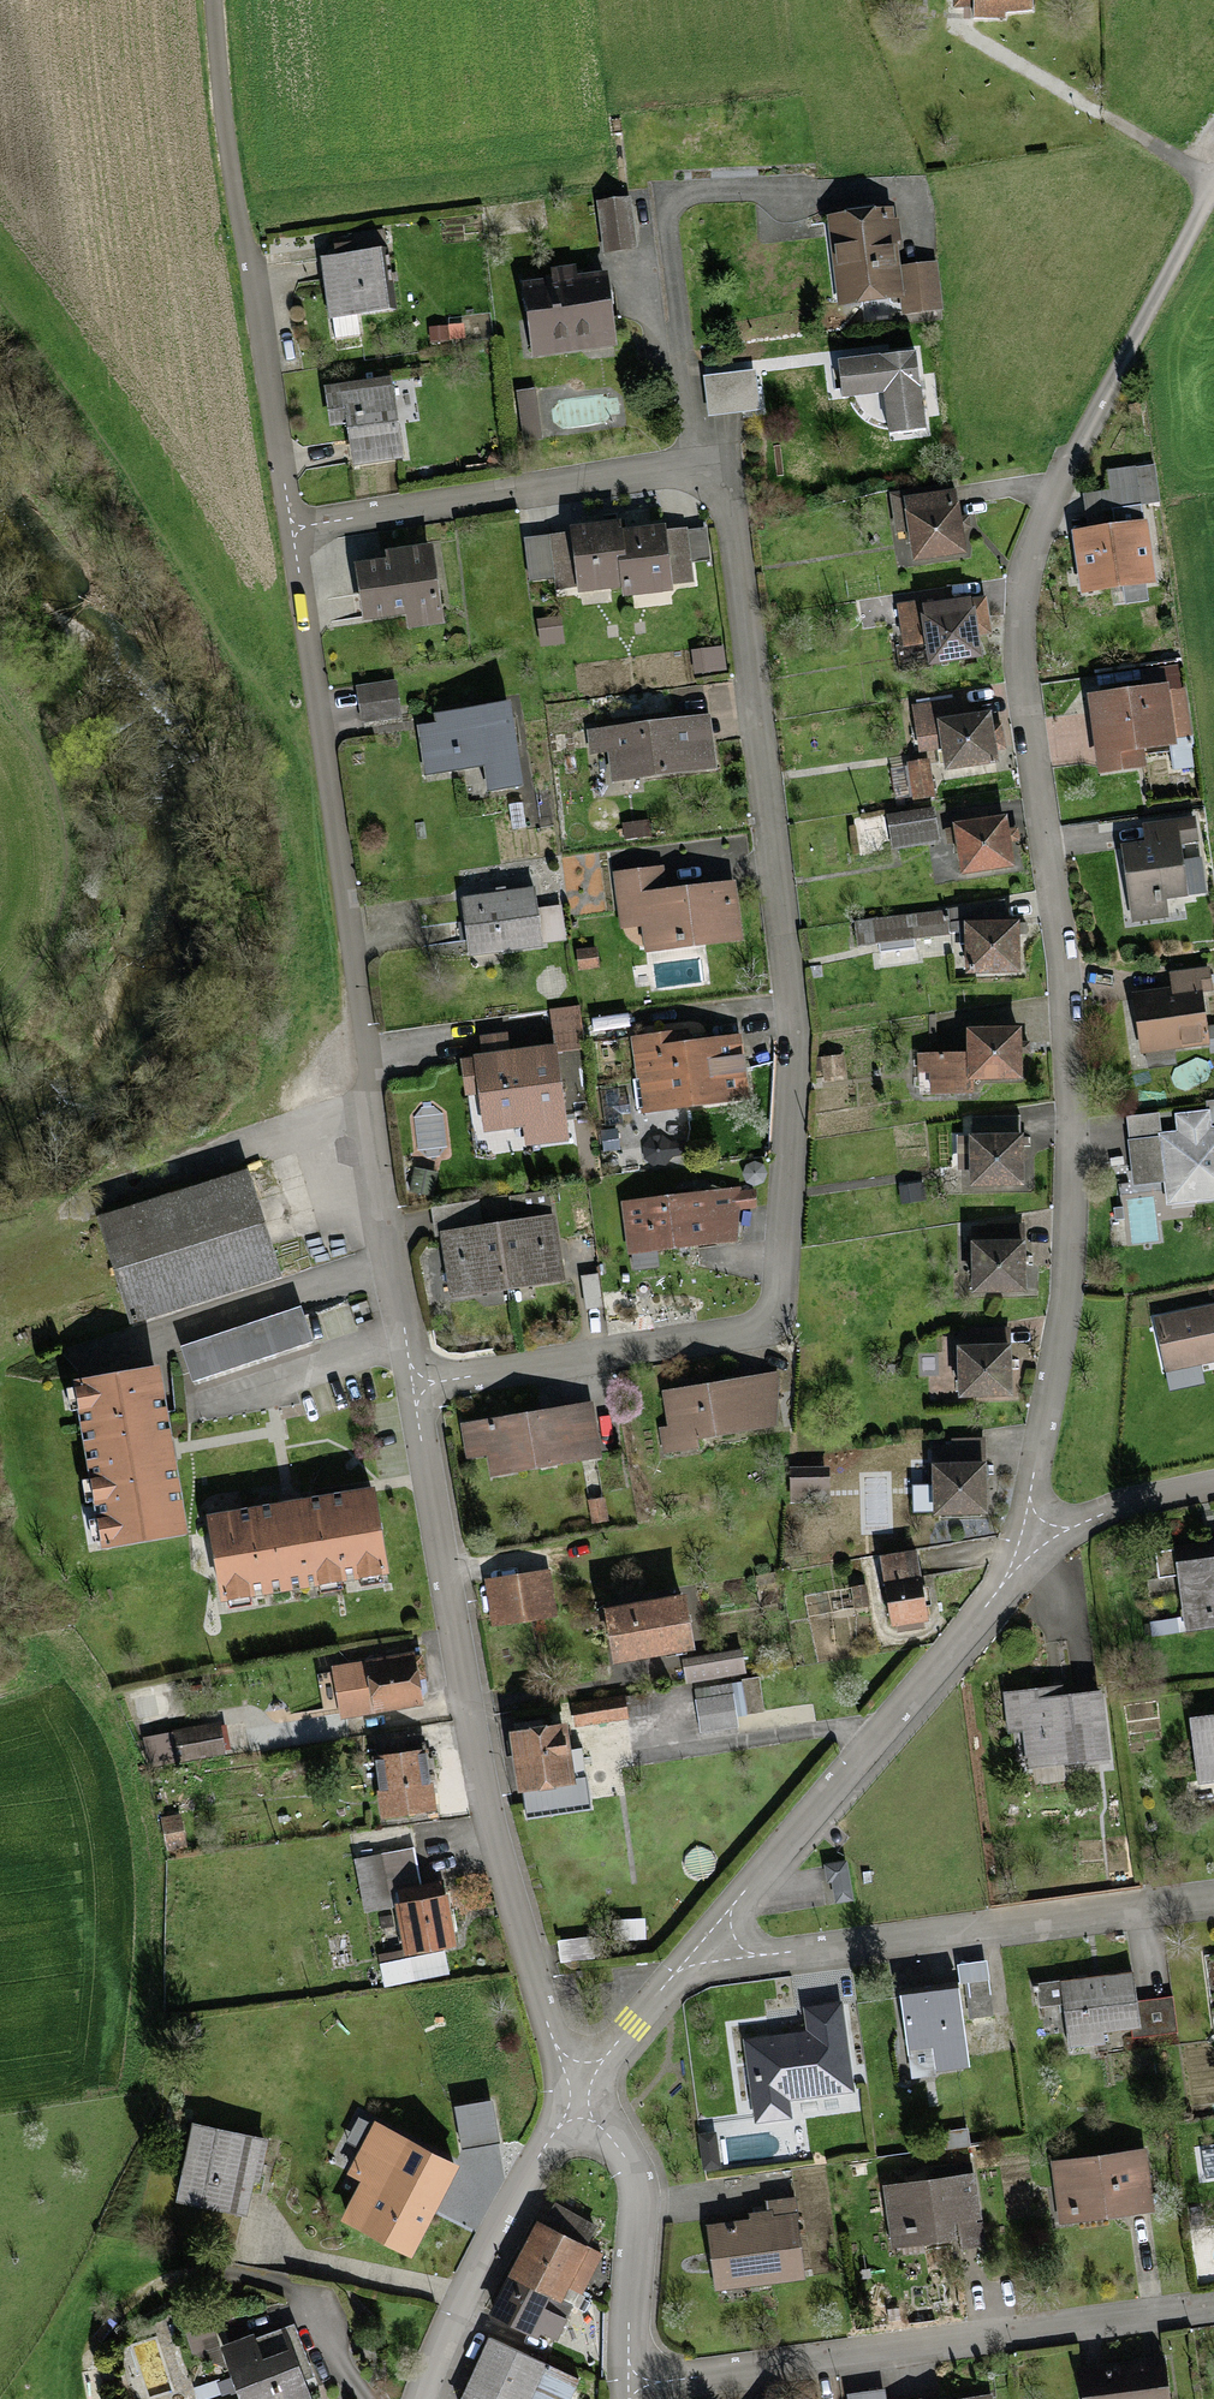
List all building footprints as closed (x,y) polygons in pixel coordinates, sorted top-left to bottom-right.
[(958,10),(971,10),(971,18),(1001,18),(1001,9),(1027,9),(1027,0),(958,0),(958,10)] [(626,198),(597,202),(605,251),(634,246),(626,198)] [(888,211),(830,217),(839,301),(897,295),(888,211)] [(374,251),(317,259),(327,325),(384,316),(374,251)] [(603,278),(524,290),(535,358),(614,346),(603,278)] [(922,430),(914,350),(838,357),(842,395),(882,391),(886,434),(922,430)] [(397,458),(386,383),(334,391),(345,466),(397,458)] [(533,393),(515,395),(522,446),(540,443),(533,393)] [(952,496),(891,503),(895,537),(906,535),(909,562),(959,556),(952,496)] [(583,534),(544,536),(546,578),(575,576),(576,591),(664,586),(661,529),(616,531),(615,524),(582,526),(583,534)] [(1143,528),(1073,536),(1079,591),(1149,582),(1143,528)] [(387,561),(351,566),(359,622),(405,616),(406,623),(439,619),(429,548),(386,555),(387,561)] [(972,601),(919,607),(926,666),(979,660),(972,601)] [(394,683),(356,689),(361,725),(399,720),(394,683)] [(1165,687),(1087,696),(1096,775),(1139,770),(1136,747),(1171,743),(1165,687)] [(504,708),(413,721),(421,776),(483,767),(486,785),(515,781),(504,708)] [(711,714),(588,731),(592,756),(610,753),(613,775),(718,760),(711,714)] [(989,718),(933,725),(939,770),(995,763),(989,718)] [(927,764),(908,766),(912,798),(930,795),(927,764)] [(930,811),(889,815),(892,843),(934,838),(930,811)] [(1148,848),(1121,851),(1128,922),(1163,918),(1161,899),(1185,896),(1181,850),(1199,848),(1196,819),(1146,824),(1148,848)] [(1001,821),(953,827),(958,872),(1007,866),(1001,821)] [(528,887),(455,897),(464,959),(536,948),(528,887)] [(1017,924),(963,924),(963,971),(1017,971),(1017,924)] [(1209,971),(1168,974),(1169,992),(1132,997),(1139,1050),(1200,1043),(1194,992),(1210,991),(1209,971)] [(576,1011),(547,1011),(548,1045),(577,1044),(576,1011)] [(963,1058),(920,1058),(920,1094),(967,1094),(967,1078),(1017,1078),(1017,1032),(963,1032),(963,1058)] [(632,1040),(638,1109),(744,1101),(739,1039),(682,1043),(682,1036),(632,1040)] [(556,1053),(473,1060),(479,1140),(563,1133),(556,1053)] [(1205,1100),(1205,1116),(1177,1120),(1178,1134),(1155,1137),(1165,1217),(1192,1214),(1190,1196),(1213,1194),(1213,1100),(1205,1100)] [(1020,1136),(974,1136),(974,1184),(1020,1184),(1020,1136)] [(244,1174),(97,1221),(132,1330),(280,1283),(244,1174)] [(751,1193),(621,1206),(626,1252),(735,1241),(732,1210),(752,1208),(751,1193)] [(549,1216),(440,1235),(451,1298),(560,1280),(549,1216)] [(1021,1236),(970,1236),(970,1291),(1020,1291),(1021,1236)] [(302,1307),(181,1348),(192,1382),(313,1341),(302,1307)] [(1160,1323),(1169,1375),(1213,1367),(1213,1313),(1160,1323)] [(1005,1333),(957,1333),(957,1394),(1005,1394),(1005,1333)] [(152,1371),(72,1385),(100,1547),(179,1534),(165,1451),(152,1371)] [(774,1379),(657,1391),(662,1439),(779,1427),(774,1379)] [(589,1405),(456,1428),(461,1459),(484,1455),(489,1482),(599,1463),(589,1405)] [(824,1468),(789,1469),(790,1491),(824,1490),(824,1468)] [(983,1470),(931,1470),(931,1515),(983,1515),(983,1470)] [(287,1501),(198,1516),(213,1600),(386,1570),(371,1486),(287,1501)] [(600,1503),(586,1503),(586,1526),(600,1526),(600,1503)] [(1172,1547),(1184,1629),(1213,1624),(1213,1542),(1172,1547)] [(913,1555),(877,1561),(888,1629),(924,1623),(913,1555)] [(544,1572),(481,1582),(489,1630),(552,1620),(544,1572)] [(677,1601),(603,1613),(611,1662),(685,1650),(677,1601)] [(413,1655),(332,1667),(340,1718),(421,1706),(413,1655)] [(741,1660),(685,1668),(687,1682),(743,1673),(741,1660)] [(727,1685),(691,1690),(698,1735),(734,1730),(727,1685)] [(1096,1694),(1060,1698),(1059,1690),(996,1697),(1001,1740),(1014,1738),(1018,1769),(1104,1759),(1096,1694)] [(618,1702),(572,1709),(574,1723),(620,1716),(618,1702)] [(1189,1724),(1196,1784),(1213,1782),(1213,1721),(1189,1724)] [(560,1728),(502,1738),(511,1792),(569,1783),(560,1728)] [(417,1753),(372,1759),(380,1822),(426,1816),(417,1753)] [(414,1858),(388,1862),(401,1958),(448,1952),(440,1890),(418,1892),(414,1858)] [(988,1978),(958,1982),(959,1990),(963,2019),(992,2015),(988,1978)] [(1134,1978),(1059,1986),(1065,2049),(1097,2045),(1096,2033),(1139,2028),(1134,1978)] [(959,1990),(903,1996),(913,2077),(969,2070),(963,2019),(959,1990)] [(806,2037),(746,2043),(754,2118),(787,2115),(785,2098),(852,2091),(844,2012),(804,2017),(806,2037)] [(452,2108),(458,2147),(500,2141),(494,2101),(452,2108)] [(344,2226),(404,2259),(453,2172),(377,2130),(341,2194),(357,2203),(344,2226)] [(189,2131),(176,2206),(238,2217),(245,2179),(254,2180),(260,2144),(189,2131)] [(700,2135),(703,2169),(720,2168),(717,2133),(700,2135)] [(1140,2156),(1049,2166),(1055,2221),(1145,2211),(1140,2156)] [(975,2181),(881,2191),(887,2246),(957,2239),(958,2247),(982,2245),(975,2181)] [(584,2252),(594,2228),(547,2206),(514,2279),(531,2287),(515,2323),(555,2342),(560,2330),(533,2318),(543,2296),(557,2303),(564,2289),(587,2299),(604,2261),(584,2252)] [(763,2224),(710,2230),(716,2290),(799,2281),(791,2211),(762,2214),(763,2224)] [(285,2354),(259,2365),(250,2344),(223,2356),(241,2398),(304,2398),(285,2354)] [(538,2369),(486,2344),(460,2398),(524,2398),(538,2369)] [(1083,2372),(1085,2398),(1164,2398),(1160,2364),(1083,2372)] [(574,2381),(550,2369),(536,2398),(565,2398),(574,2381)]
